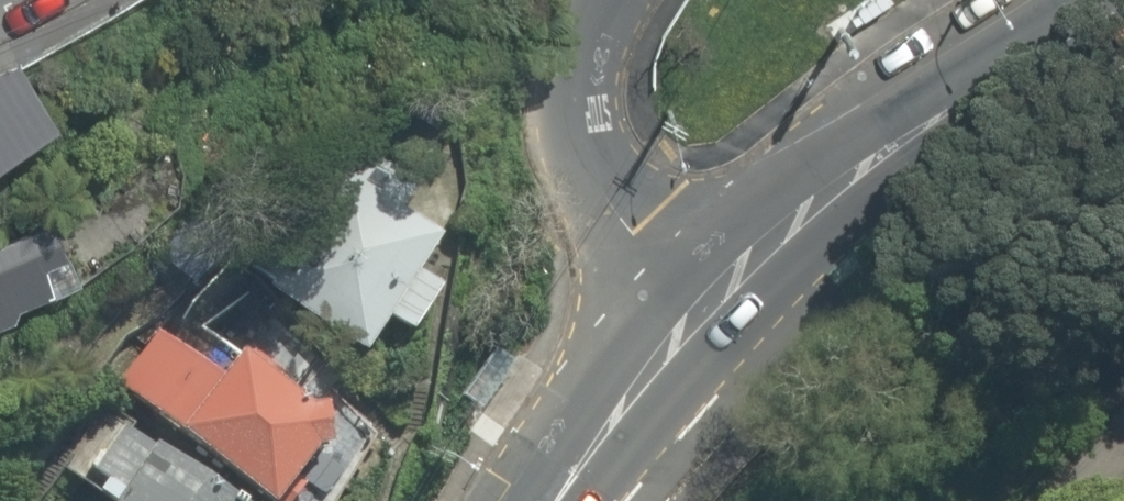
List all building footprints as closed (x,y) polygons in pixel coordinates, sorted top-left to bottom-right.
[(79,143),(30,68),(0,87),(0,195),(79,143)] [(265,303),(362,367),(388,328),(420,349),(470,271),(342,187),(265,303)] [(0,263),(0,327),(61,300),(38,247),(0,263)] [(223,357),(180,323),(123,394),(255,500),(294,500),(336,449),(276,401),(302,369),(248,326),(223,357)] [(95,425),(58,485),(85,500),(218,500),(95,425)]
